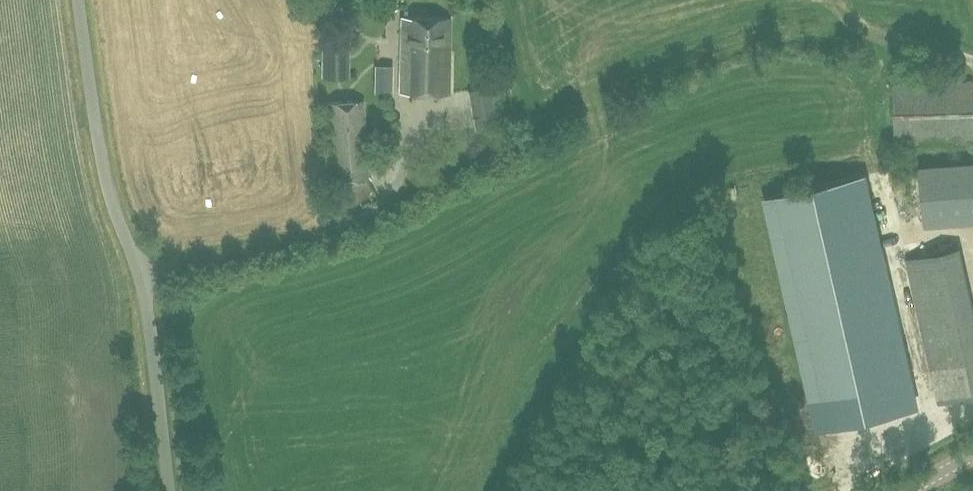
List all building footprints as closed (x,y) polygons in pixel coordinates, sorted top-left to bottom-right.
[(450,56),(451,18),(402,17),(402,55),(450,56)] [(352,78),(352,38),(322,37),(322,77),(352,78)] [(402,55),(401,93),(449,94),(450,56),(402,55)] [(893,83),(895,144),(972,142),(972,79),(893,83)] [(333,182),(369,180),(364,100),(328,102),(333,182)] [(924,226),(972,222),(972,161),(919,166),(924,226)] [(917,406),(865,175),(766,198),(817,428),(917,406)] [(972,395),(972,320),(966,287),(956,249),(908,261),(939,402),(972,395)]
